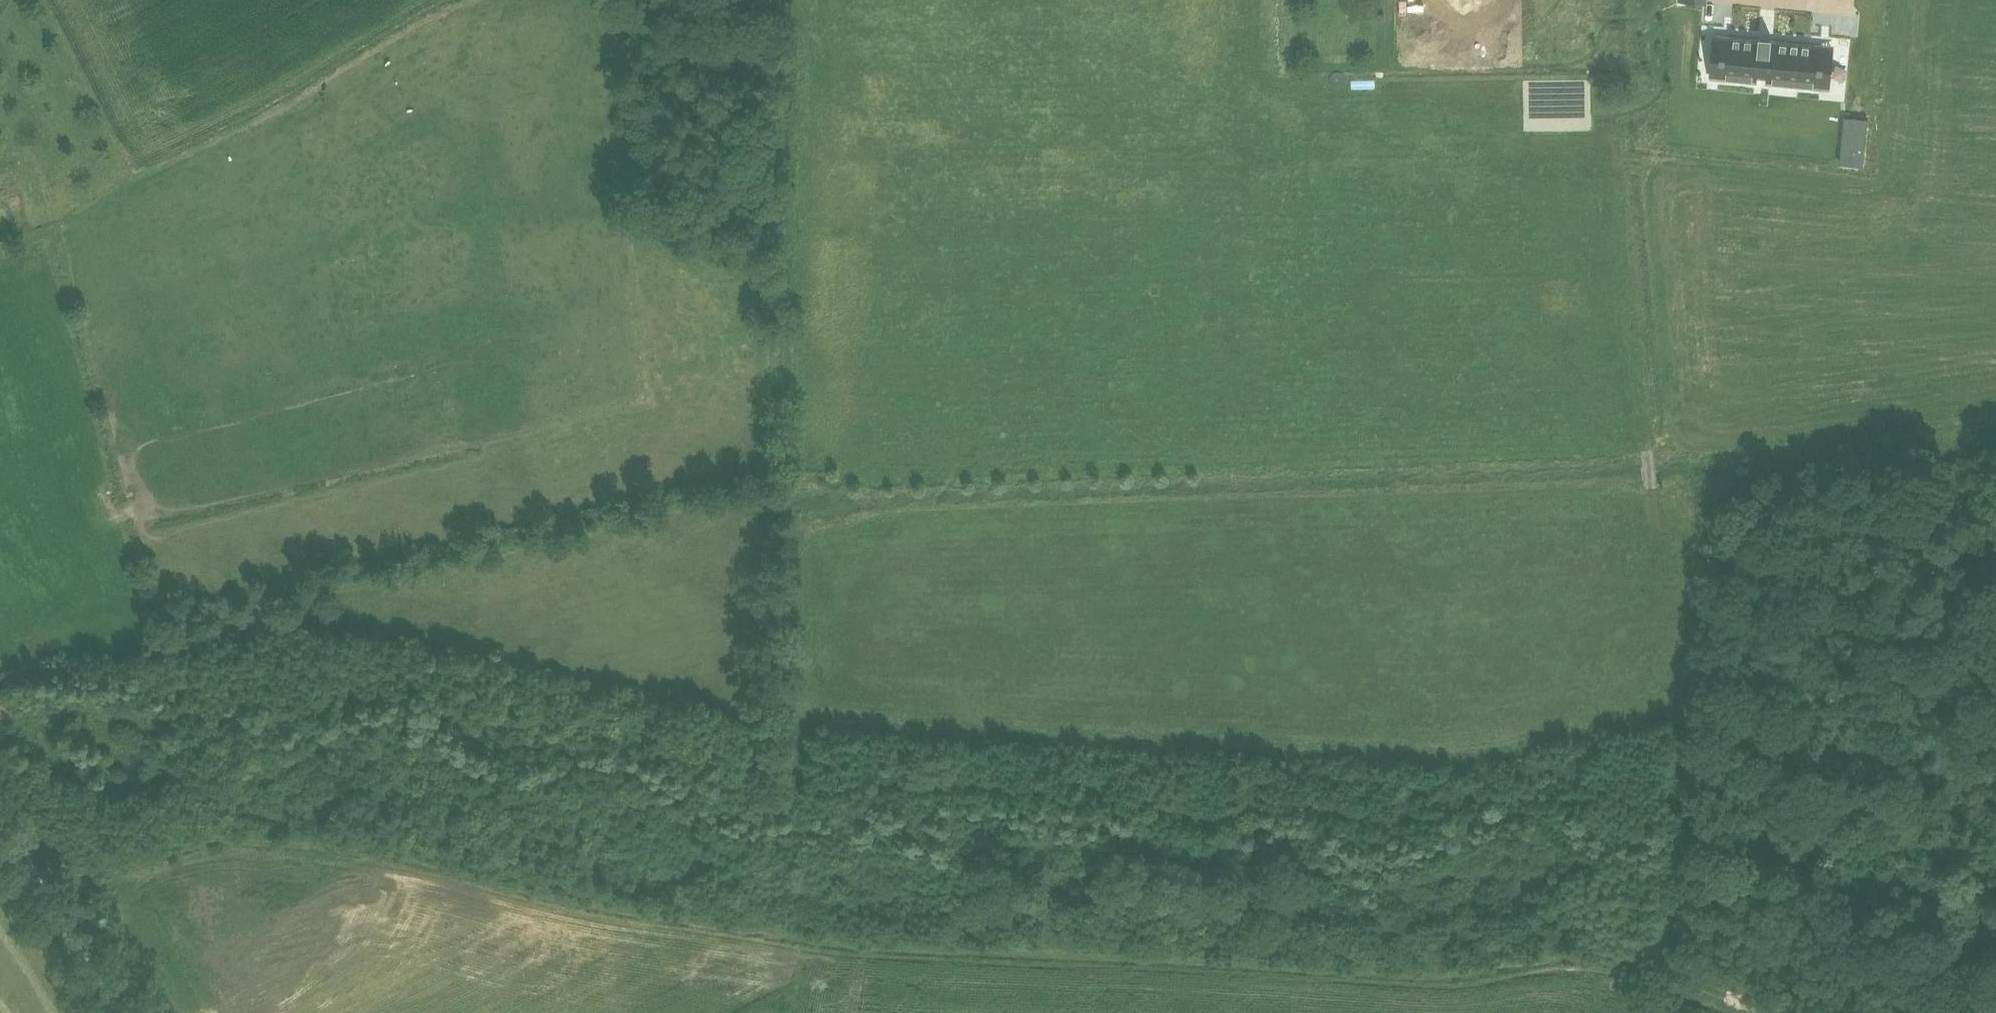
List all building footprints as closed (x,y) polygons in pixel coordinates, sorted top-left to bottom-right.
[(1725,37),(1722,73),(1819,81),(1822,51),(1807,49),(1808,44),(1770,41),(1771,37),(1758,36),(1758,40),(1725,37)] [(1865,155),(1868,119),(1844,116),(1842,139),(1846,139),(1845,153),(1865,155)]
